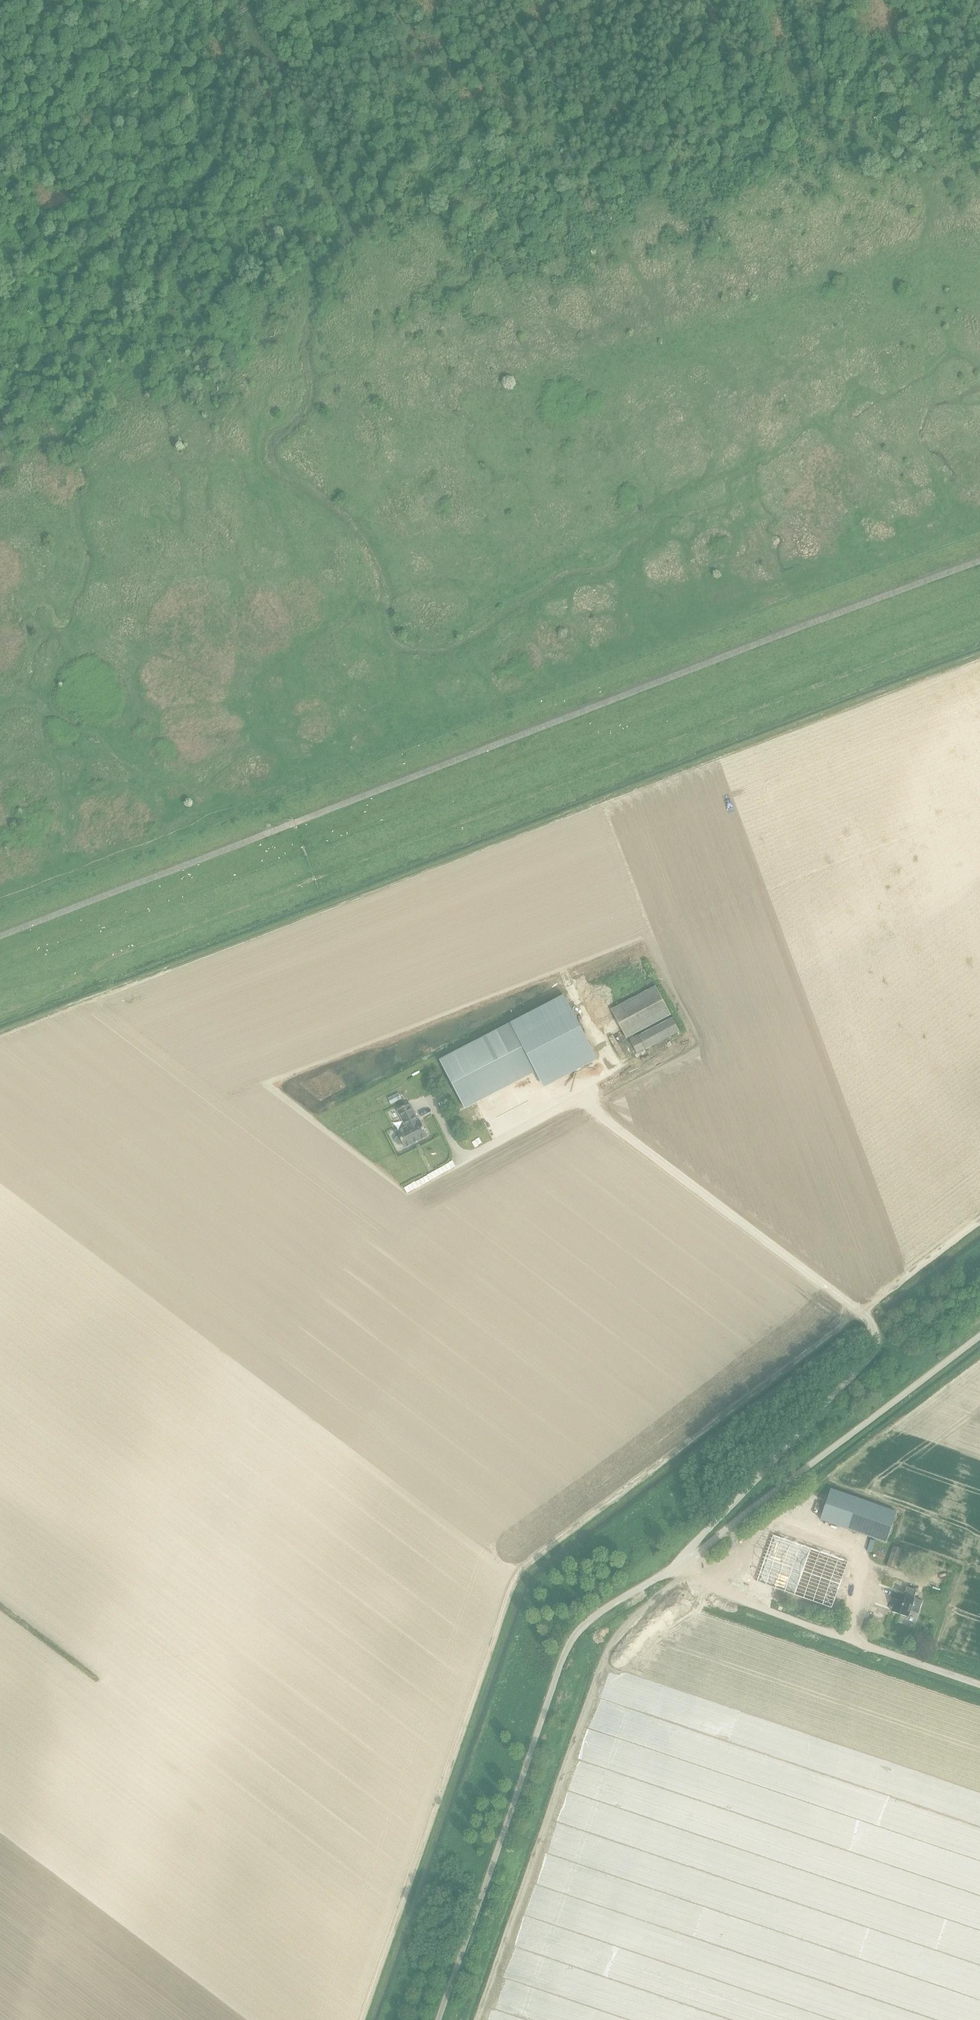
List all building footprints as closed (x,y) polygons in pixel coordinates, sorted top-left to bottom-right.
[(626,1038),(632,1035),(672,1016),(657,987),(612,1009),(626,1038)] [(511,1023),(440,1060),(466,1109),(537,1072),(545,1088),(598,1060),(565,995),(511,1023)] [(639,1036),(639,1037),(631,1041),(637,1053),(645,1048),(646,1049),(680,1032),(673,1018),(639,1036)] [(693,1022),(701,1040),(706,1038),(698,1020),(693,1022)] [(621,1035),(614,1039),(625,1059),(632,1056),(621,1035)] [(410,1104),(401,1109),(398,1110),(406,1128),(397,1132),(399,1136),(397,1138),(395,1140),(398,1145),(400,1145),(403,1144),(405,1148),(428,1136),(420,1120),(419,1121),(410,1104)] [(431,1173),(434,1183),(451,1178),(448,1168),(431,1173)] [(408,1186),(413,1196),(430,1188),(426,1178),(408,1186)] [(896,1512),(831,1489),(820,1520),(885,1542),(896,1512)] [(849,1561),(773,1535),(757,1582),(795,1595),(832,1609),(849,1561)] [(886,1566),(895,1569),(903,1549),(894,1546),(886,1566)] [(891,1605),(894,1606),(892,1611),(908,1617),(912,1607),(920,1610),(923,1601),(914,1598),(917,1590),(907,1587),(904,1595),(898,1593),(898,1594),(895,1592),(891,1605)]
